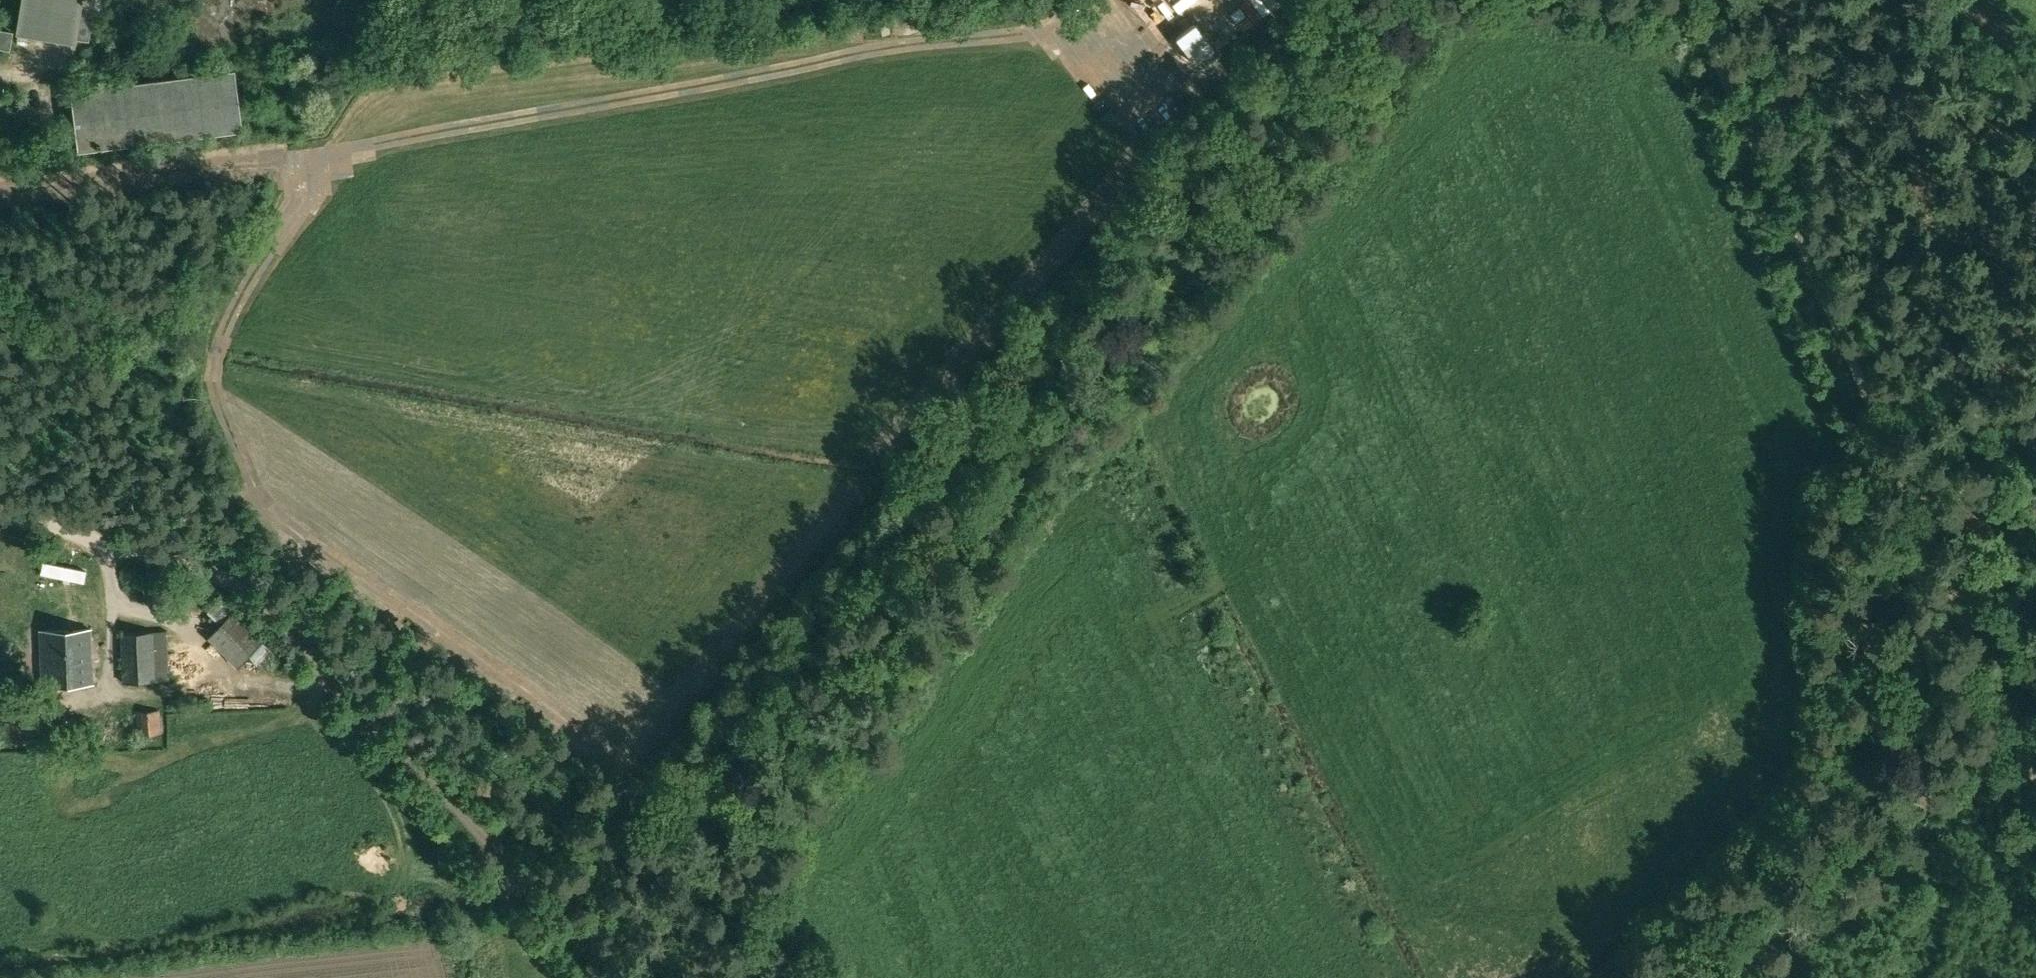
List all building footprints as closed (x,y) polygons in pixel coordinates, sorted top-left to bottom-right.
[(76,39),(89,41),(96,0),(21,0),(16,32),(76,43),(76,39)] [(10,50),(13,31),(0,29),(0,48),(10,50)] [(70,90),(79,151),(243,130),(235,69),(70,90)] [(237,667),(249,655),(261,667),(275,654),(264,639),(234,609),(221,599),(209,613),(220,624),(206,638),(237,667)] [(41,630),(44,684),(92,683),(89,629),(41,630)] [(121,633),(123,681),(169,680),(166,631),(121,633)]
